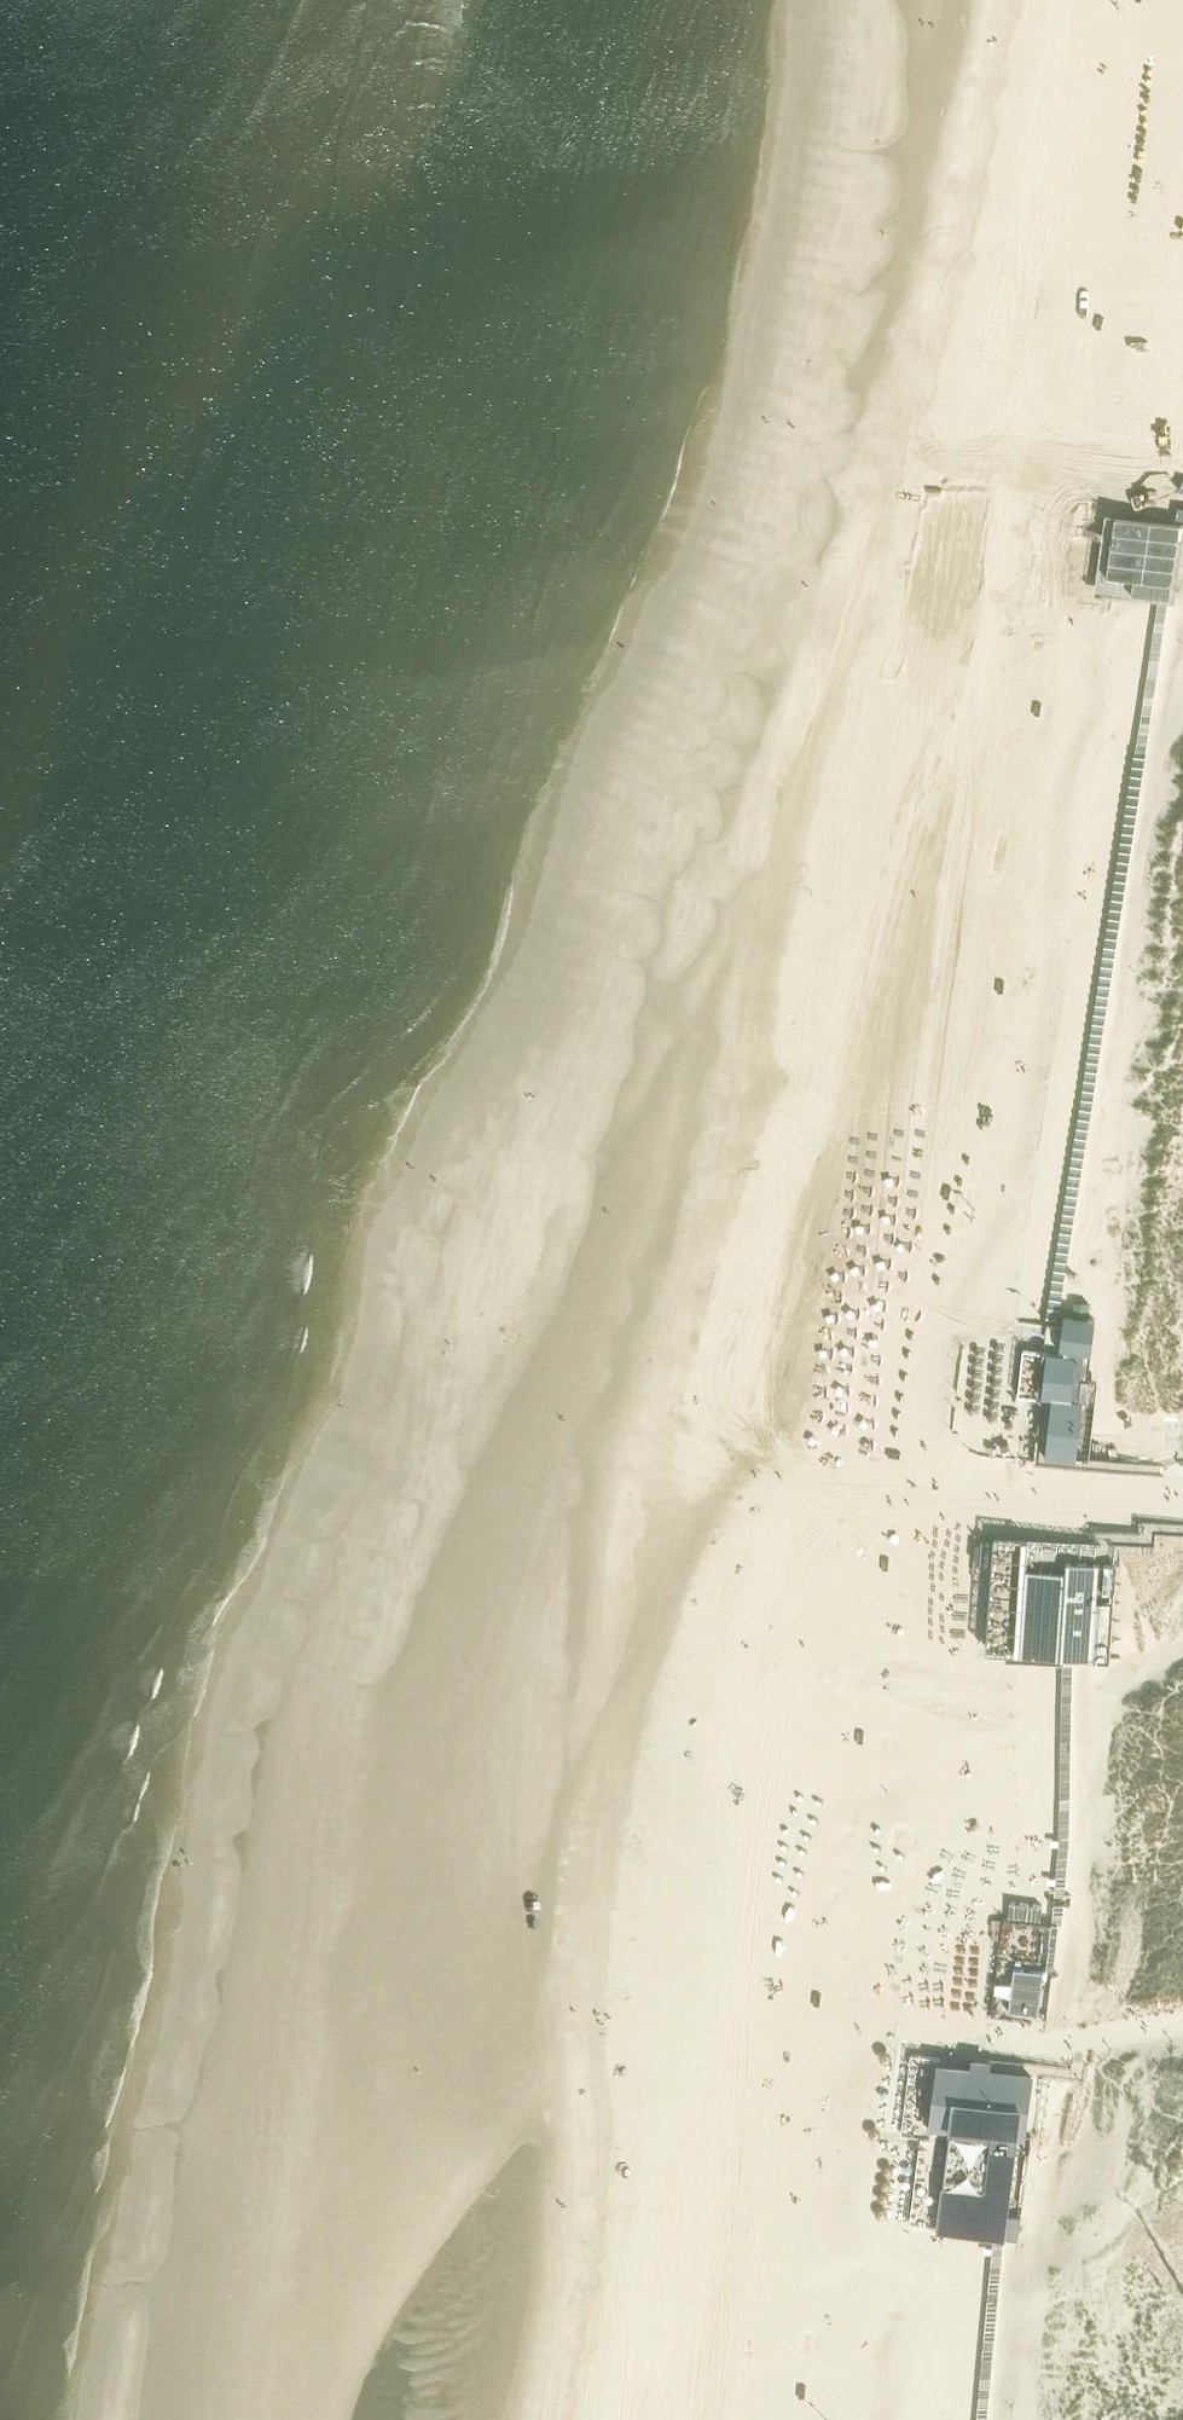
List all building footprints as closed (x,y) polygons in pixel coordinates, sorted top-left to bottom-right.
[(1131,593),(1168,598),(1179,525),(1113,516),(1105,575),(1132,579),(1131,593)] [(1095,1320),(1062,1316),(1058,1350),(1062,1350),(1062,1354),(1022,1350),(1017,1395),(1051,1397),(1044,1458),(1075,1462),(1082,1400),(1069,1399),(1075,1352),(1090,1353),(1095,1320)] [(1019,1656),(1108,1661),(1114,1564),(1065,1561),(1064,1571),(1025,1569),(1019,1656)] [(1008,2011),(1038,2015),(1043,1972),(1013,1969),(1008,2011)] [(970,2068),(935,2064),(927,2129),(990,2136),(985,2191),(940,2186),(935,2231),(1003,2239),(1016,2139),(1024,2141),(1033,2075),(989,2070),(990,2062),(972,2060),(970,2068)]
